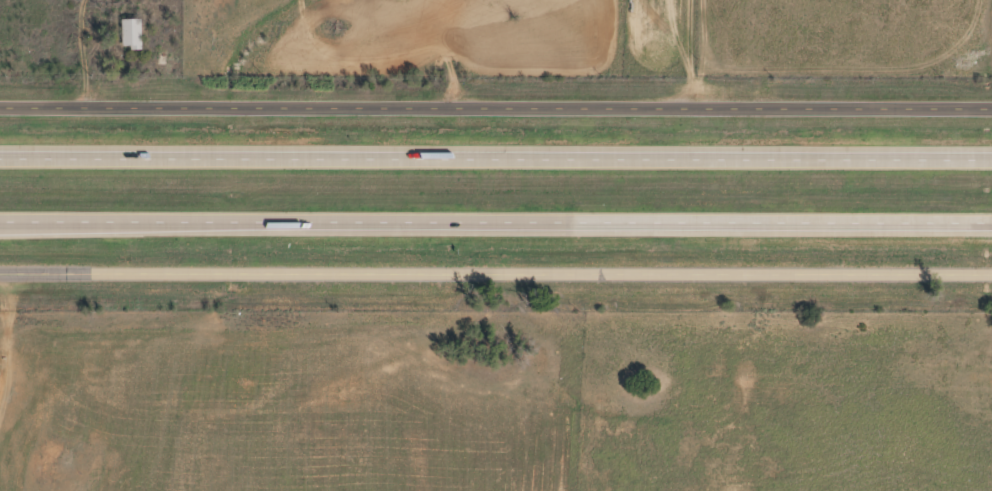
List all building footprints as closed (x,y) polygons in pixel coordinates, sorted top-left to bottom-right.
[(119,17),(119,48),(139,48),(139,17),(119,17)]
